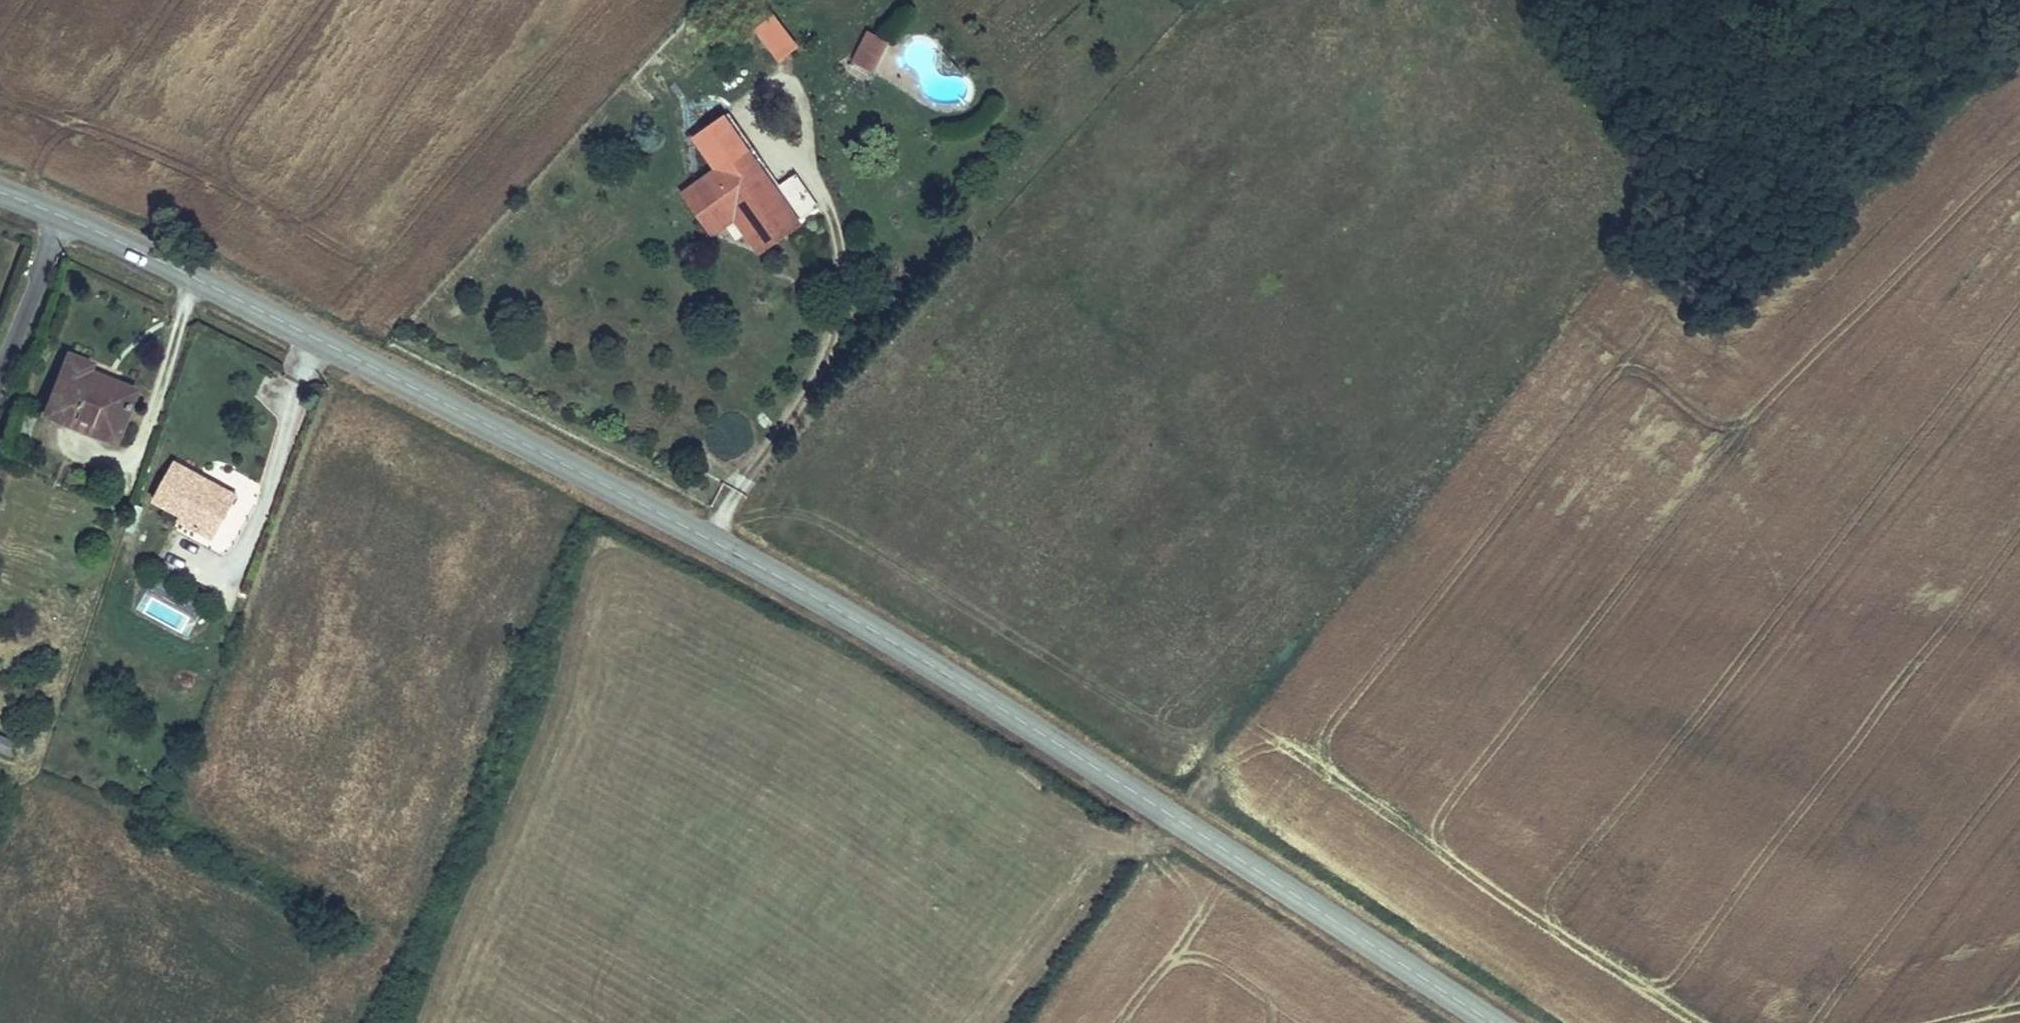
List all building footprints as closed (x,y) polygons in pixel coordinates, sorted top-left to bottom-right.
[(775,65),(799,49),(772,11),(749,27),(775,65)] [(875,74),(890,43),(865,31),(849,61),(875,74)] [(755,148),(703,184),(722,211),(746,193),(766,222),(794,202),(782,185),(755,148)] [(722,211),(703,184),(690,193),(718,232),(741,218),(764,249),(829,203),(807,169),(782,185),(794,202),(766,222),(746,193),(722,211)] [(68,366),(41,427),(108,454),(119,427),(130,432),(142,406),(88,383),(91,376),(68,366)] [(175,473),(149,522),(212,556),(238,507),(175,473)] [(8,758),(15,741),(0,736),(0,755),(8,758)]
